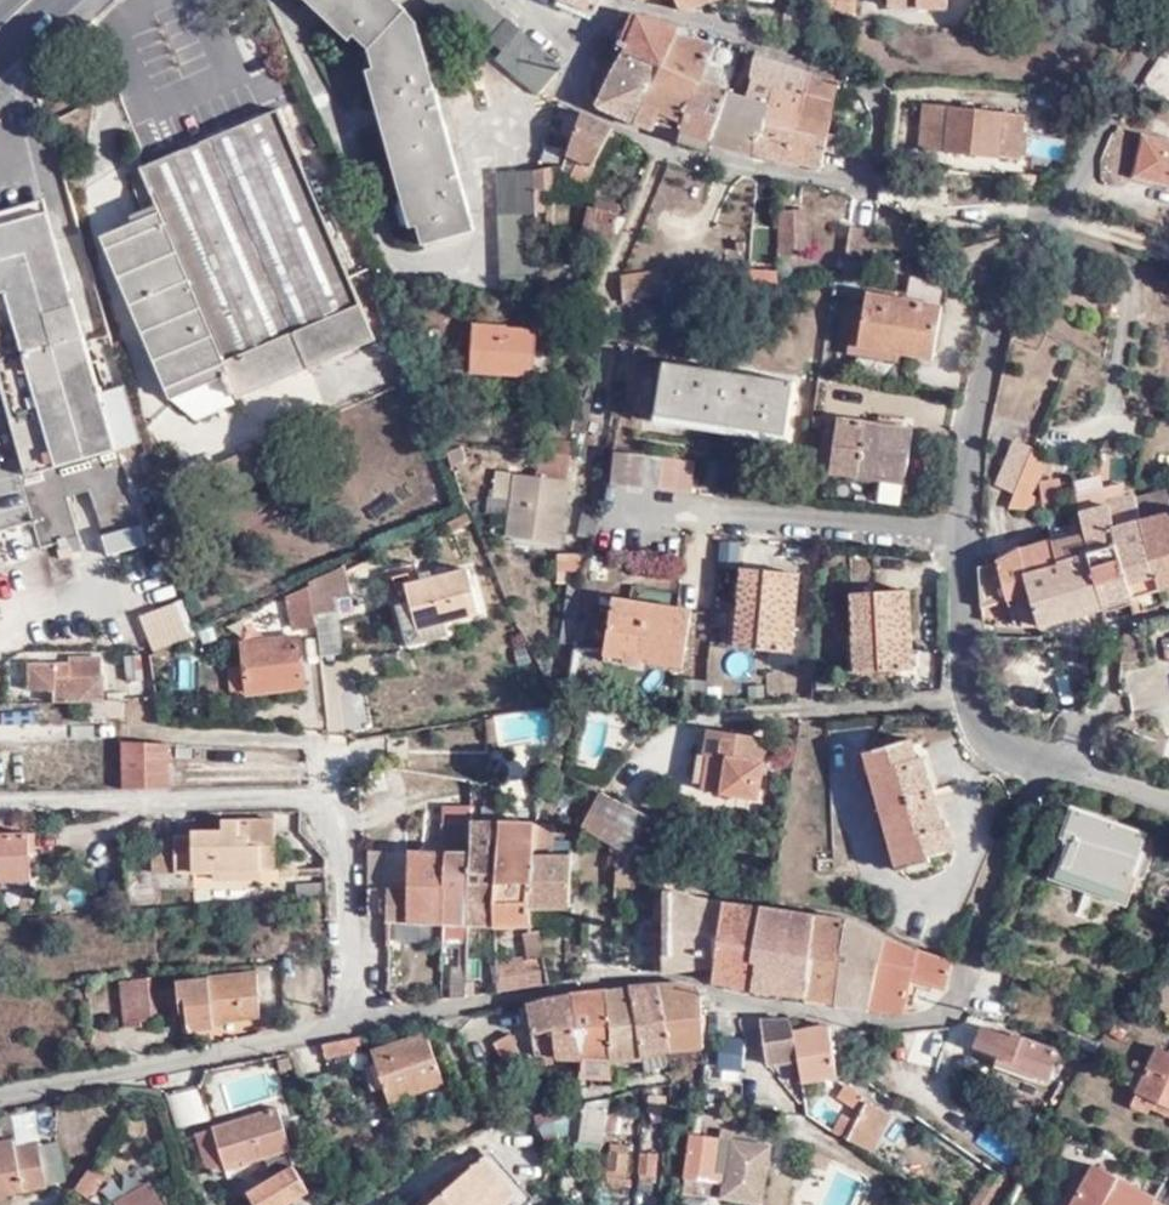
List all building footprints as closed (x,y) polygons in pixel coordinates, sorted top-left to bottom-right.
[(388,0),(315,0),(365,49),(420,240),(469,227),(415,37),(408,39),(399,11),(388,0)] [(480,40),(488,30),(502,41),(494,51),(537,84),(560,54),(494,0),(430,0),(480,40)] [(601,0),(564,0),(595,15),(601,0)] [(709,1),(708,0),(674,0),(677,10),(679,10),(709,1)] [(811,16),(840,23),(846,0),(814,0),(811,16)] [(874,8),(880,8),(908,11),(908,23),(935,24),(937,0),(874,0),(874,8)] [(879,20),(908,23),(908,11),(880,8),(879,20)] [(639,20),(625,53),(661,68),(676,35),(679,30),(639,20)] [(676,35),(661,68),(700,84),(701,82),(715,48),(676,35)] [(605,90),(598,104),(596,108),(636,124),(640,114),(661,68),(625,53),(616,71),(611,69),(603,88),(605,90)] [(767,105),(753,153),(763,156),(780,96),(802,102),(810,75),(755,57),(747,81),(749,84),(744,96),(767,105)] [(640,114),(636,124),(653,131),(656,124),(680,133),(700,84),(661,68),(640,114)] [(763,156),(817,168),(832,99),(836,83),(810,75),(802,102),(780,96),(763,156)] [(680,133),(677,140),(706,150),(708,142),(727,90),(701,82),(700,84),(680,133)] [(727,90),(708,142),(753,153),(767,105),(744,96),(727,90)] [(995,149),(1018,153),(1022,119),(924,103),(918,149),(992,161),(995,149)] [(368,333),(276,108),(138,164),(139,169),(127,175),(146,224),(112,236),(138,301),(127,305),(159,383),(175,377),(189,413),(232,396),(229,386),(317,351),(319,353),(368,333)] [(610,127),(583,113),(567,153),(576,157),(591,165),(610,127)] [(1034,138),(1032,153),(1061,157),(1063,143),(1034,138)] [(1142,138),(1132,178),(1168,187),(1168,145),(1142,138)] [(1016,165),(1018,153),(995,149),(992,161),(1016,165)] [(576,157),(567,153),(561,168),(568,171),(576,157)] [(591,165),(576,157),(568,171),(566,175),(582,184),(587,177),(594,166),(591,165)] [(542,170),(533,173),(531,173),(533,189),(545,188),(553,187),(552,168),(547,168),(542,170)] [(533,189),(531,173),(493,177),(501,290),(532,289),(531,271),(536,270),(535,265),(533,206),(533,189)] [(545,188),(533,189),(533,206),(545,205),(545,188)] [(0,211),(0,382),(29,484),(118,457),(46,198),(0,211)] [(616,204),(593,200),(592,206),(590,206),(590,208),(586,208),(581,232),(609,237),(616,204)] [(778,248),(792,248),(792,209),(778,210),(778,248)] [(792,209),(792,248),(805,247),(804,209),(792,209)] [(848,266),(873,266),(873,231),(848,231),(848,266)] [(618,276),(621,301),(627,300),(628,329),(659,327),(666,325),(662,296),(658,272),(618,276)] [(688,292),(662,296),(666,325),(694,317),(688,292)] [(857,295),(849,348),(891,354),(930,359),(938,307),(857,295)] [(503,329),(503,327),(471,325),(469,372),(532,375),(534,331),(503,329)] [(891,354),(849,348),(848,357),(891,364),(891,354)] [(772,369),(645,354),(639,406),(766,422),(772,369)] [(554,426),(579,432),(585,402),(560,396),(554,426)] [(826,473),(850,478),(852,471),(899,477),(906,430),(833,419),(826,473)] [(266,430),(280,463),(292,457),(279,425),(266,430)] [(222,486),(280,463),(266,430),(209,452),(222,486)] [(1097,450),(1099,480),(1136,478),(1134,447),(1097,450)] [(606,480),(687,489),(690,459),(610,449),(606,480)] [(1018,487),(1030,457),(1010,449),(991,494),(1011,502),(1013,499),(1018,487)] [(503,536),(555,542),(563,481),(566,456),(539,453),(536,476),(511,473),(507,500),(503,536)] [(1042,472),(1030,457),(1018,487),(1029,494),(1042,472)] [(489,497),(507,500),(511,473),(493,470),(489,497)] [(852,471),(850,478),(850,481),(897,488),(899,477),(852,471)] [(1041,509),(1062,508),(1060,479),(1039,481),(1041,509)] [(1116,486),(1070,499),(1075,515),(1103,508),(1102,502),(1119,499),(1116,486)] [(1029,494),(1018,487),(1013,499),(1023,505),(1029,494)] [(1131,502),(1137,521),(1168,512),(1168,510),(1164,493),(1131,502)] [(1131,502),(1130,496),(1119,499),(1102,502),(1103,508),(1075,515),(1080,536),(1083,535),(1089,556),(1114,550),(1119,565),(1147,558),(1137,521),(1131,502)] [(1158,592),(1168,588),(1168,512),(1137,521),(1147,558),(1158,592)] [(576,536),(590,538),(593,517),(579,515),(576,536)] [(104,538),(114,568),(148,556),(138,526),(104,538)] [(1037,627),(1102,608),(1089,556),(1083,535),(1080,536),(1049,544),(1055,567),(1022,576),(1028,594),(1037,625),(1037,627)] [(996,562),(975,568),(978,606),(1028,594),(1022,576),(1055,567),(1049,544),(1017,551),(996,562)] [(1102,608),(1129,600),(1119,565),(1114,550),(1089,556),(1102,608)] [(578,555),(558,555),(557,580),(579,579),(578,555)] [(1129,600),(1158,592),(1147,558),(1119,565),(1129,600)] [(807,575),(752,564),(737,641),(792,652),(807,575)] [(391,574),(395,591),(406,588),(407,599),(398,601),(393,602),(403,643),(444,634),(442,619),(475,611),(465,565),(409,579),(407,571),(391,574)] [(339,580),(303,585),(304,594),(307,612),(326,609),(325,596),(340,594),(339,580)] [(406,588),(395,591),(398,601),(407,599),(406,588)] [(307,612),(304,594),(283,597),(286,624),(308,622),(307,612)] [(898,637),(908,636),(904,594),(846,599),(854,675),(901,671),(898,637)] [(152,654),(195,637),(182,601),(138,617),(152,654)] [(694,610),(616,601),(611,657),(688,667),(694,610)] [(1120,627),(1118,663),(1147,657),(1138,623),(1120,627)] [(289,636),(235,643),(241,690),(295,685),(289,636)] [(911,670),(908,636),(898,637),(901,671),(911,670)] [(141,683),(137,658),(121,659),(124,685),(141,683)] [(86,703),(99,703),(98,660),(64,660),(64,668),(24,667),(25,693),(50,693),(50,703),(86,703)] [(120,717),(119,703),(99,703),(86,703),(86,717),(120,717)] [(748,795),(750,780),(752,763),(762,765),(765,741),(708,733),(705,757),(710,758),(706,789),(748,795)] [(164,784),(164,740),(159,740),(120,740),(121,786),(164,784)] [(918,780),(905,743),(861,759),(901,875),(935,864),(933,857),(957,849),(950,828),(942,830),(924,778),(918,780)] [(752,763),(750,780),(760,781),(762,765),(752,763)] [(645,877),(660,880),(667,854),(629,844),(643,819),(595,791),(577,827),(625,855),(625,871),(645,877)] [(256,856),(269,855),(269,819),(217,819),(217,831),(187,832),(187,836),(171,836),(172,872),(208,871),(208,878),(234,877),(233,869),(256,870),(256,867),(256,856)] [(527,902),(527,908),(567,910),(569,861),(549,859),(550,828),(543,828),(543,820),(535,819),(534,828),(530,862),(528,885),(527,902)] [(1118,914),(1139,842),(1060,819),(1040,892),(1118,914)] [(443,856),(441,925),(465,926),(468,827),(441,826),(440,856),(443,856)] [(468,827),(465,926),(494,928),(494,884),(496,827),(468,827)] [(496,827),(494,884),(528,885),(530,862),(534,828),(496,827)] [(26,875),(24,832),(0,833),(0,876),(26,875)] [(435,923),(441,925),(443,856),(440,856),(421,856),(404,855),(404,873),(392,873),(392,855),(372,854),(365,857),(364,919),(385,922),(385,926),(435,923)] [(270,866),(269,855),(256,856),(256,867),(270,866)] [(404,855),(392,855),(392,873),(404,873),(404,855)] [(233,869),(234,877),(255,877),(256,870),(233,869)] [(645,877),(625,871),(625,893),(628,894),(635,885),(644,886),(645,877)] [(26,885),(26,875),(0,876),(0,886),(26,885)] [(297,885),(297,898),(323,896),(322,884),(297,885)] [(494,884),(494,928),(528,926),(527,908),(527,902),(528,885),(494,884)] [(722,906),(705,904),(689,902),(661,892),(660,972),(711,968),(722,906)] [(762,910),(722,906),(711,968),(709,984),(750,992),(762,910)] [(788,912),(762,910),(750,992),(773,996),(788,912)] [(800,913),(788,912),(773,996),(786,998),(805,1001),(816,916),(800,913)] [(849,922),(816,916),(805,1001),(833,1004),(849,922)] [(882,940),(849,922),(833,1004),(852,1007),(865,1011),(882,940)] [(522,961),(526,989),(546,986),(537,933),(529,933),(520,933),(524,960),(522,961)] [(913,954),(882,940),(865,1011),(876,1013),(902,1017),(909,983),(927,988),(942,992),(951,962),(913,950),(913,952),(913,954)] [(498,964),(501,993),(526,989),(522,961),(498,964)] [(451,967),(449,1000),(464,998),(464,968),(451,967)] [(257,1014),(254,973),(177,980),(181,1028),(212,1025),(211,1018),(257,1014)] [(157,994),(156,975),(137,977),(139,994),(157,994)] [(137,977),(119,978),(123,1027),(140,1025),(140,1019),(159,1018),(157,994),(139,994),(137,977)] [(1002,1009),(1007,993),(979,983),(975,999),(1002,1009)] [(660,986),(666,1053),(699,1047),(699,1012),(698,991),(681,984),(660,986)] [(630,989),(640,1057),(666,1053),(660,986),(630,989)] [(606,992),(609,1063),(640,1057),(630,989),(619,989),(606,992)] [(567,998),(577,1060),(609,1063),(606,992),(567,998)] [(567,998),(526,1005),(532,1054),(566,1059),(577,1060),(567,998)] [(785,1022),(757,1021),(763,1067),(787,1065),(790,1085),(798,1084),(792,1035),(785,1022)] [(516,1065),(530,1052),(507,1027),(492,1038),(516,1065)] [(792,1035),(798,1084),(832,1078),(826,1029),(792,1035)] [(1049,1084),(1061,1052),(1013,1035),(1012,1038),(983,1029),(975,1050),(1012,1063),(1010,1069),(1049,1084)] [(386,1099),(441,1082),(425,1034),(371,1051),(375,1065),(365,1069),(372,1090),(382,1087),(386,1099)] [(358,1038),(322,1046),(324,1058),(361,1050),(358,1038)] [(736,1071),(737,1041),(712,1039),(710,1069),(736,1071)] [(1135,1093),(1168,1109),(1168,1055),(1154,1049),(1146,1065),(1131,1059),(1120,1082),(1136,1090),(1135,1093)] [(277,1060),(280,1072),(291,1070),(289,1058),(277,1060)] [(609,1063),(577,1060),(578,1070),(577,1074),(609,1079),(609,1063)] [(864,1098),(847,1087),(837,1101),(857,1114),(864,1098)] [(167,1099),(176,1131),(208,1122),(199,1090),(167,1099)] [(1135,1093),(1128,1106),(1146,1114),(1149,1110),(1168,1119),(1168,1109),(1135,1093)] [(844,1143),(865,1157),(888,1114),(864,1098),(857,1114),(853,1122),(844,1143)] [(310,1187),(295,1160),(276,1104),(195,1135),(210,1173),(244,1158),(246,1163),(268,1154),(274,1174),(249,1187),(261,1204),(280,1204),(310,1187)] [(578,1128),(602,1131),(604,1111),(581,1108),(578,1128)] [(837,1114),(829,1133),(844,1143),(853,1122),(837,1114)] [(677,1177),(682,1178),(691,1136),(682,1135),(677,1177)] [(691,1136),(682,1178),(716,1183),(715,1197),(755,1204),(764,1144),(691,1136)] [(44,1188),(35,1149),(35,1146),(11,1150),(8,1141),(0,1143),(0,1204),(5,1204),(3,1197),(44,1188)] [(617,1186),(624,1148),(606,1144),(600,1176),(612,1179),(610,1185),(617,1186)] [(35,1149),(44,1188),(61,1185),(52,1145),(35,1149)] [(650,1181),(653,1154),(636,1153),(633,1180),(650,1181)] [(512,1201),(478,1160),(424,1204),(507,1204),(512,1201)] [(1152,1201),(1094,1166),(1071,1204),(1150,1204),(1152,1201)] [(141,1182),(107,1204),(155,1204),(141,1182)]
